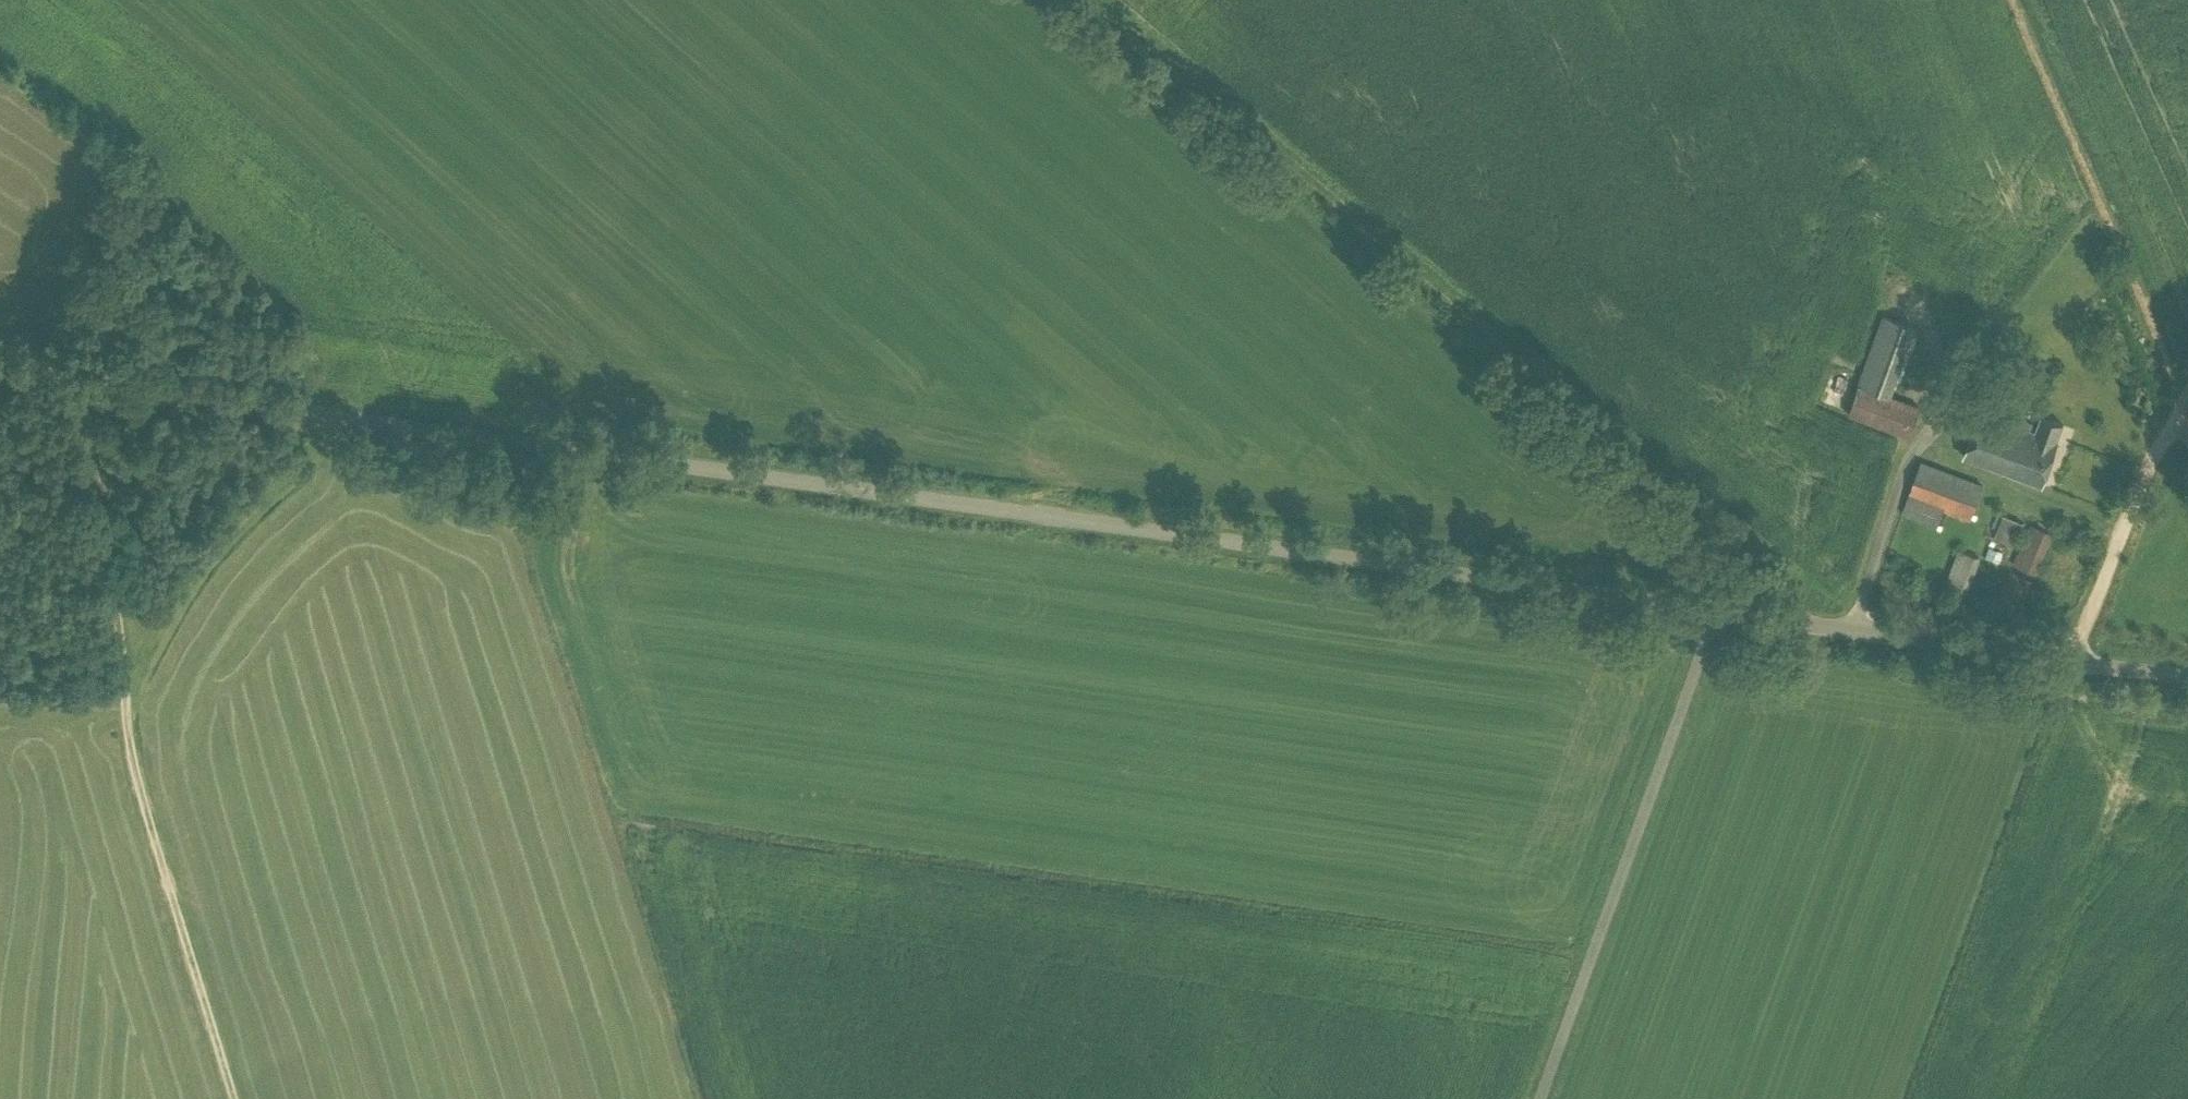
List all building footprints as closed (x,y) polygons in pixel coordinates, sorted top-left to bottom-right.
[(1910,437),(1921,408),(1890,397),(1915,328),(1884,316),(1848,414),(1910,437)] [(2058,440),(2064,424),(2041,416),(2036,431),(2031,430),(2033,423),(2020,419),(2017,425),(1980,411),(1964,456),(2042,485),(2058,440)] [(1971,521),(1984,482),(1921,460),(1902,513),(1938,528),(1944,511),(1971,521)] [(2014,545),(2022,522),(2003,514),(1993,537),(2014,545)] [(2036,573),(2052,533),(2030,524),(2014,564),(2036,573)] [(1967,598),(1981,557),(1959,549),(1943,590),(1967,598)] [(2019,620),(2035,579),(2011,569),(1995,611),(2019,620)]
